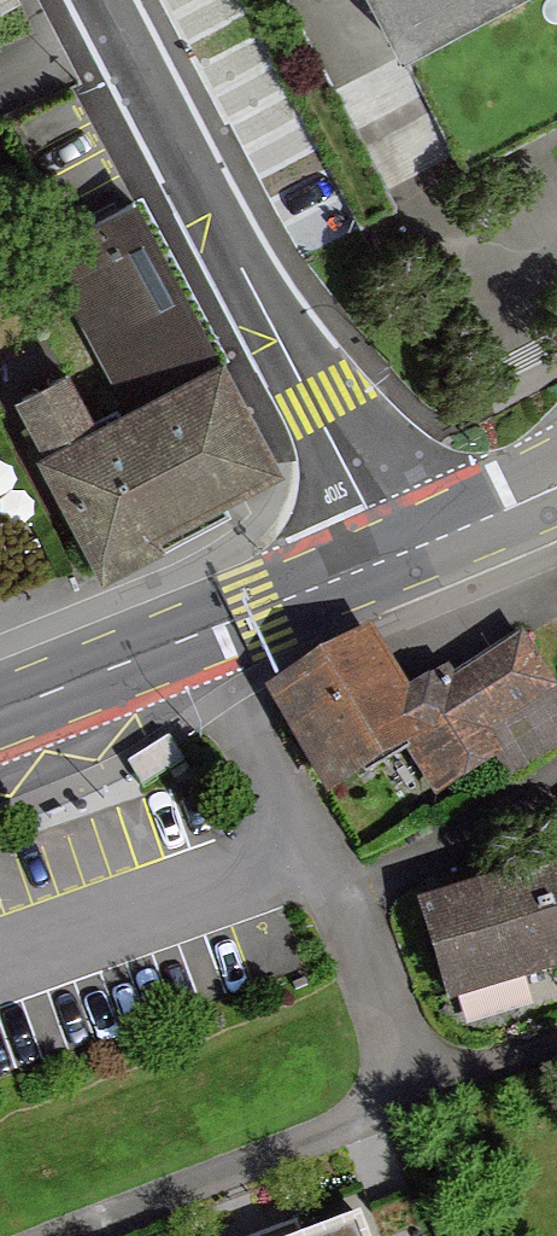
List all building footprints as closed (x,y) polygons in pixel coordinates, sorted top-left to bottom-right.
[(441,188),(556,127),(556,0),(341,0),(441,188)] [(72,370),(15,401),(107,572),(173,536),(167,526),(284,463),(141,199),(48,249),(131,401),(98,418),(72,370)] [(284,698),(341,802),(424,757),(447,800),(556,740),(556,687),(534,644),(455,687),(451,679),(413,699),(383,644),(284,698)] [(428,904),(459,1005),(556,974),(556,884),(551,865),(428,904)] [(309,1235),(391,1235),(380,1206),(309,1235)]
